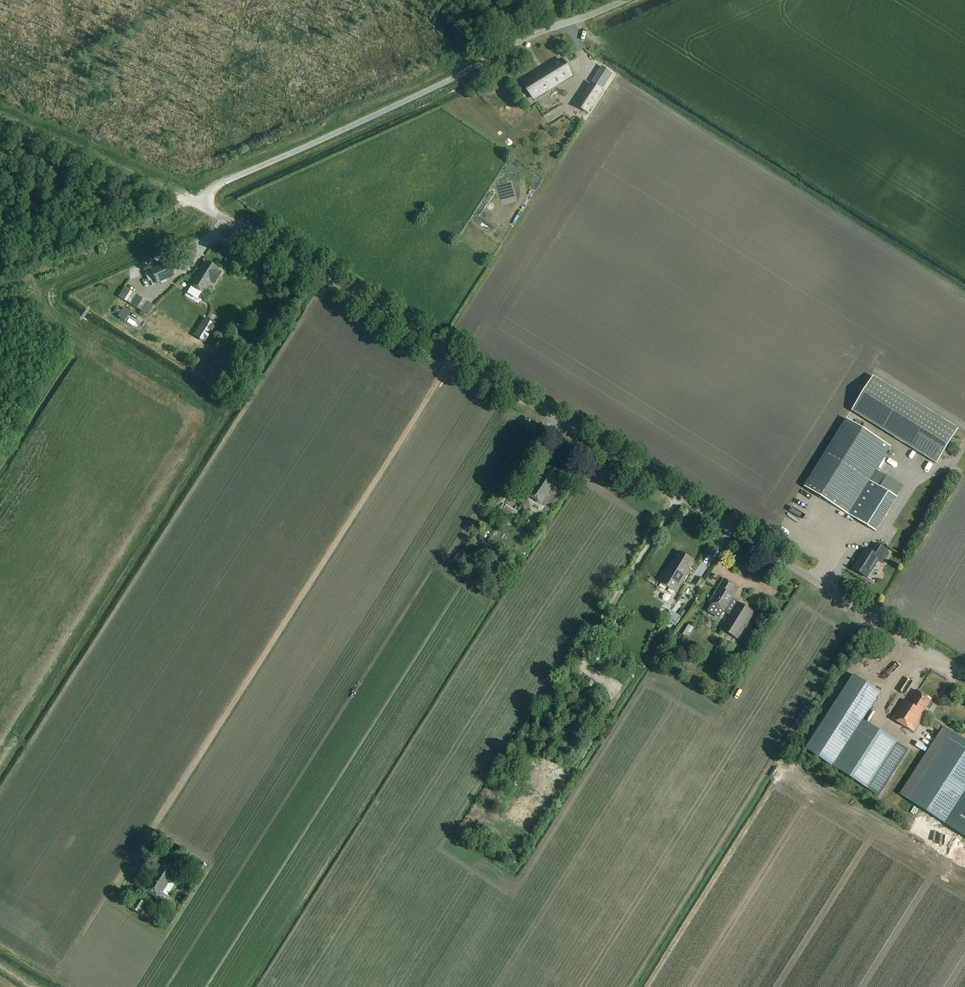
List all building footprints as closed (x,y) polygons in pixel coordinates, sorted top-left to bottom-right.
[(571,75),(561,58),(523,81),(534,98),(571,75)] [(507,76),(495,80),(497,87),(510,82),(507,76)] [(578,107),(588,113),(602,92),(592,86),(578,107)] [(217,270),(210,265),(205,262),(189,287),(202,295),(211,280),(215,283),(221,274),(216,271),(217,270)] [(156,286),(174,278),(167,263),(149,271),(156,286)] [(148,313),(154,304),(126,285),(119,295),(123,297),(113,312),(126,320),(132,310),(127,306),(130,301),(148,313)] [(204,344),(215,325),(205,319),(194,337),(204,344)] [(937,464),(958,430),(873,377),(852,411),(937,464)] [(879,477),(874,474),(890,447),(847,420),(804,488),(876,532),(897,498),(885,491),(886,490),(896,496),(900,490),(889,484),(890,483),(879,477)] [(549,471),(542,467),(536,476),(539,479),(528,496),(541,504),(556,479),(555,478),(556,475),(549,470),(549,471)] [(497,510),(506,496),(500,493),(492,506),(497,510)] [(505,504),(502,510),(513,517),(517,511),(505,504)] [(880,563),(888,551),(876,544),(871,552),(865,549),(853,569),(867,578),(878,561),(880,563)] [(688,570),(693,561),(680,552),(674,561),(673,560),(659,583),(676,593),(690,571),(688,570)] [(699,587),(703,580),(698,577),(694,584),(699,587)] [(738,640),(755,613),(733,599),(735,597),(734,597),(739,589),(724,579),(709,602),(713,604),(707,613),(719,620),(724,613),(729,616),(721,629),(738,640)] [(614,631),(620,621),(612,616),(606,626),(614,631)] [(689,635),(695,625),(690,622),(684,632),(689,635)] [(665,646),(674,632),(668,629),(659,642),(665,646)] [(880,797),(909,751),(863,722),(881,693),(854,676),(807,751),(880,797)] [(919,693),(918,692),(910,704),(903,700),(892,718),(913,732),(925,714),(923,713),(931,700),(923,695),(923,694),(921,693),(919,693)] [(964,796),(964,741),(943,727),(900,795),(946,825),(964,796)] [(947,825),(964,837),(964,797),(947,825)] [(507,828),(503,834),(514,844),(519,839),(507,828)] [(195,871),(200,874),(206,865),(200,862),(195,871)] [(162,902),(173,885),(167,881),(173,871),(160,863),(143,890),(162,902)] [(139,914),(145,904),(137,899),(130,908),(139,914)]
